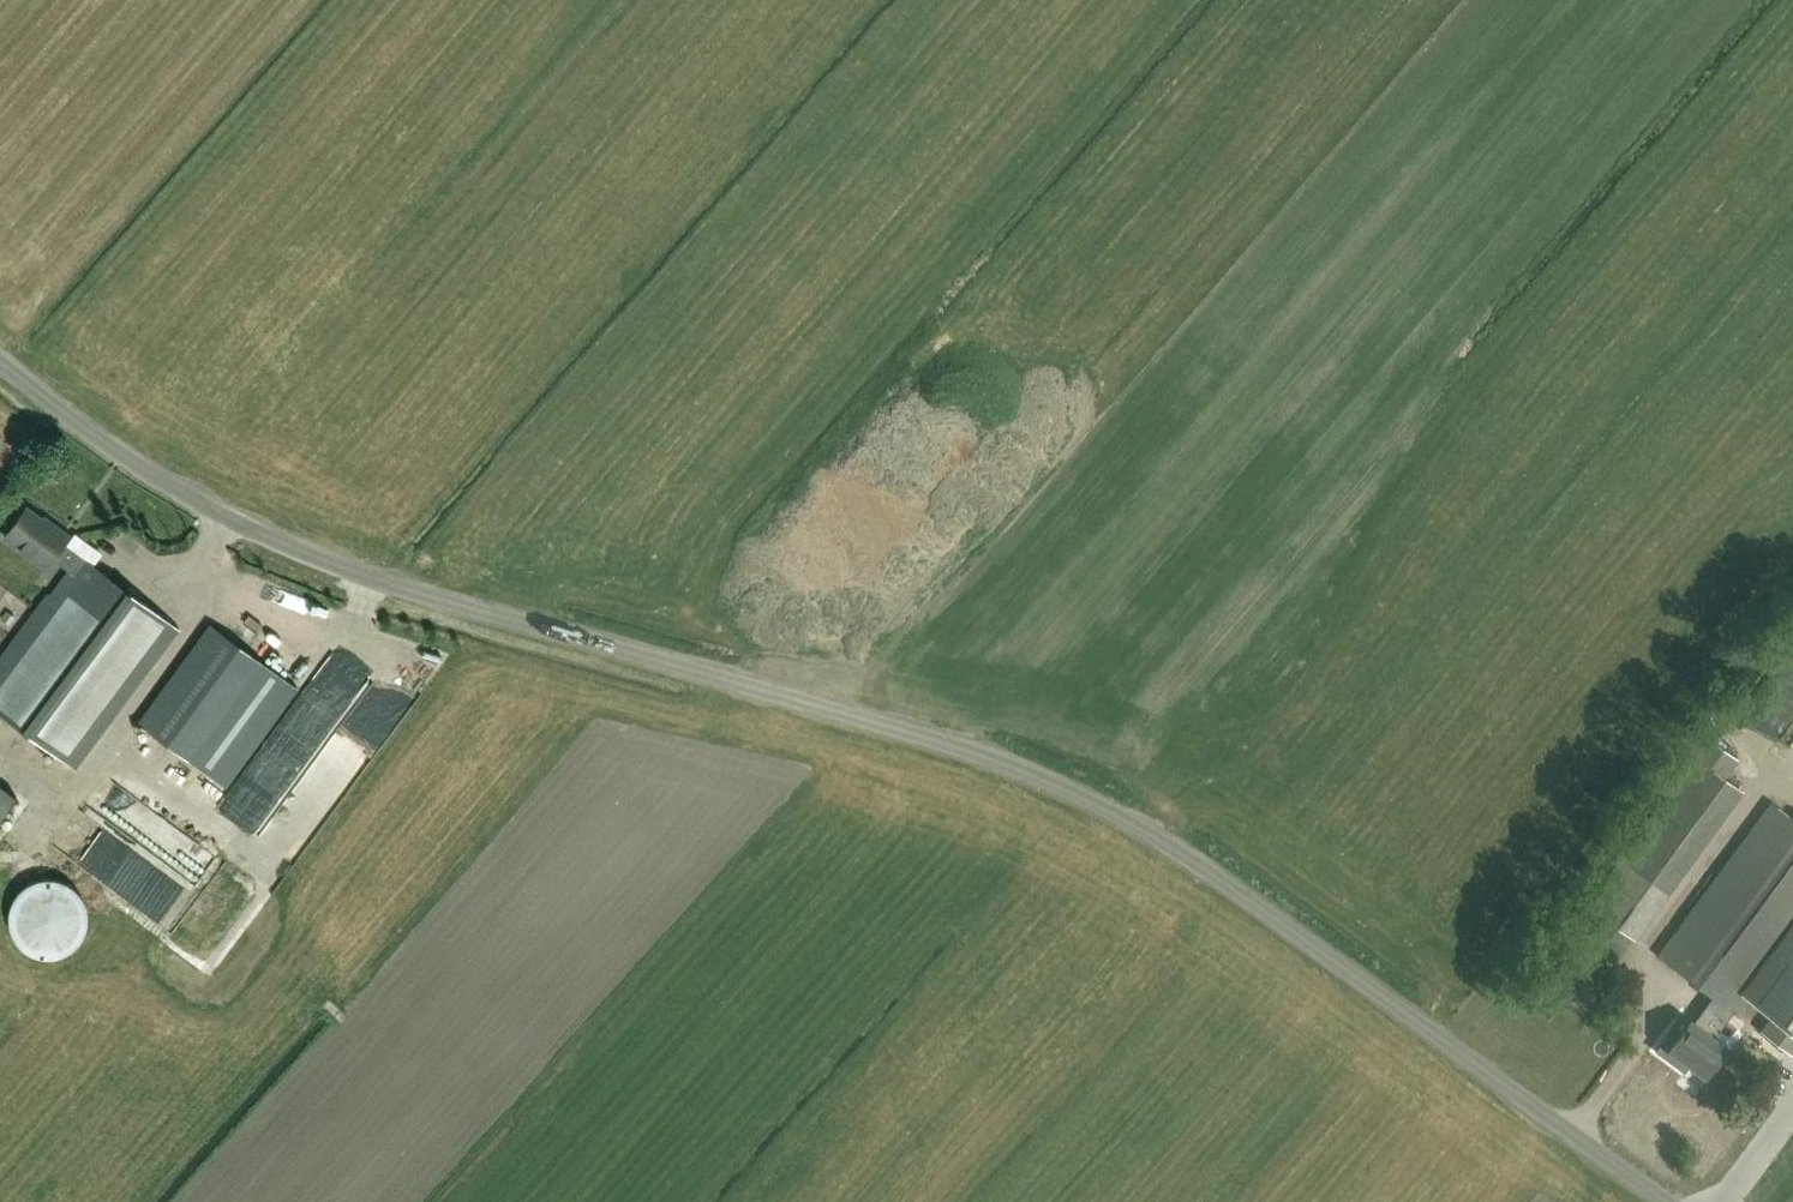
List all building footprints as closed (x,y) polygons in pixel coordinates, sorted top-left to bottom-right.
[(0,662),(0,713),(74,769),(179,629),(64,543),(69,537),(53,524),(51,526),(26,508),(4,537),(46,568),(52,560),(68,571),(0,662)] [(138,724),(153,735),(195,766),(267,667),(210,625),(138,724)] [(242,704),(226,731),(242,740),(258,714),(242,704)] [(322,753),(280,816),(310,836),(352,773),(322,753)] [(1696,755),(1588,905),(1634,939),(1743,789),(1696,755)] [(16,797),(0,786),(0,819),(16,797)] [(185,885),(204,857),(133,807),(122,824),(88,801),(80,812),(185,885)] [(1694,1023),(1714,1037),(1733,1010),(1737,1013),(1749,997),(1792,938),(1792,819),(1772,803),(1659,955),(1714,996),(1694,1023)] [(165,872),(141,890),(160,916),(185,897),(165,872)] [(28,887),(17,896),(12,906),(10,917),(11,929),(15,939),(22,948),(31,954),(42,958),(53,958),(64,955),(73,949),(81,941),(86,928),(87,917),(85,906),(79,896),(71,888),(61,883),(50,881),(38,882),(28,887)] [(1749,997),(1769,1011),(1774,1015),(1762,1031),(1792,1054),(1792,938),(1749,997)] [(1694,1023),(1690,1020),(1682,1015),(1656,1052),(1685,1073),(1690,1065),(1706,1076),(1727,1047),(1714,1037),(1694,1023)]
